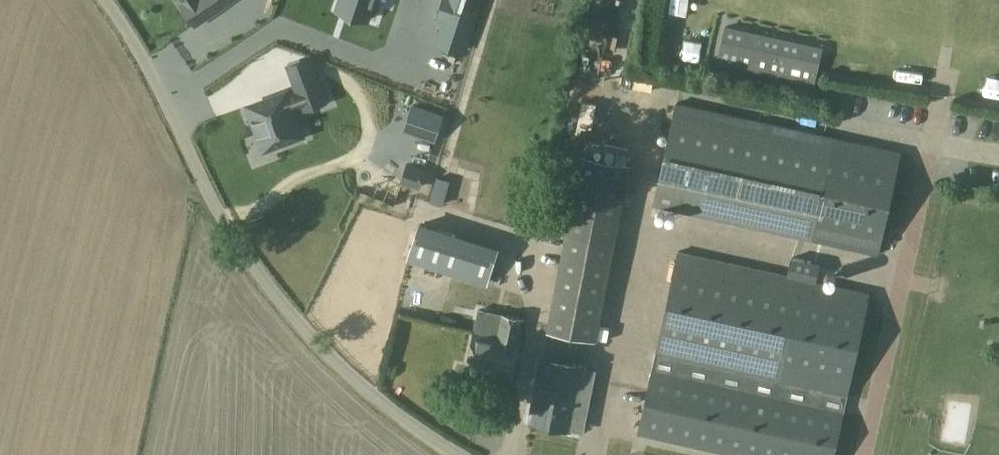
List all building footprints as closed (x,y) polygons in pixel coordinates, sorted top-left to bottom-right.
[(185,2),(181,5),(196,25),(219,9),(212,0),(183,0),(185,2)] [(336,24),(380,37),(390,0),(343,0),(336,24)] [(437,16),(445,19),(436,43),(461,52),(479,0),(442,0),(437,16)] [(816,44),(723,23),(713,63),(807,85),(816,44)] [(286,92),(247,106),(263,150),(303,135),(293,108),(303,105),(304,108),(326,100),(309,54),(287,62),(298,92),(288,95),(286,92)] [(676,103),(654,205),(878,255),(900,152),(676,103)] [(435,142),(444,114),(412,104),(403,131),(435,142)] [(547,330),(596,339),(629,161),(581,152),(547,330)] [(419,189),(426,169),(407,163),(400,183),(419,189)] [(487,286),(499,246),(360,202),(347,241),(487,286)] [(679,252),(656,354),(846,396),(869,295),(679,252)] [(545,254),(542,275),(552,277),(554,255),(545,254)] [(524,320),(502,315),(498,336),(493,362),(505,364),(503,374),(512,376),(524,320)] [(468,366),(503,374),(505,364),(493,362),(498,336),(476,331),(468,366)] [(846,396),(656,354),(638,434),(734,454),(834,454),(843,411),(846,396)] [(582,365),(542,358),(530,421),(554,425),(553,429),(567,432),(568,428),(570,429),(573,415),(585,417),(589,398),(576,395),(582,365)]
